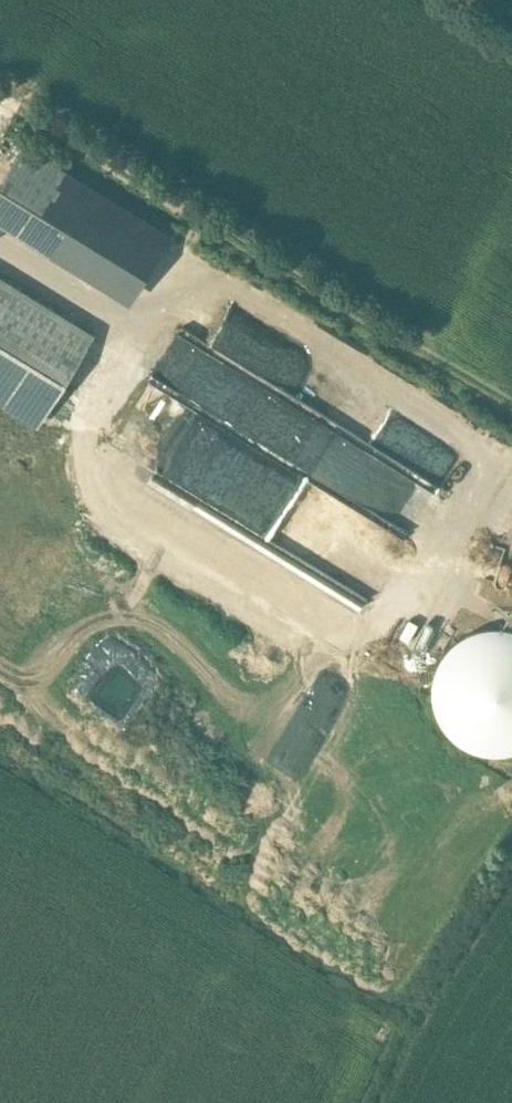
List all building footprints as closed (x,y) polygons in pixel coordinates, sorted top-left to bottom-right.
[(0,183),(0,198),(40,222),(70,173),(24,144),(0,183)] [(161,228),(70,173),(40,222),(29,240),(120,296),(161,228)] [(0,198),(0,222),(29,240),(40,222),(0,198)] [(0,279),(0,398),(38,421),(91,335),(0,279)] [(177,323),(151,378),(193,399),(200,386),(189,381),(197,364),(195,363),(203,348),(235,363),(238,358),(204,342),(206,337),(177,323)] [(209,444),(203,454),(210,458),(206,465),(192,456),(181,472),(199,484),(233,434),(215,422),(203,440),(209,444)] [(432,648),(459,756),(511,743),(511,629),(432,648)]
